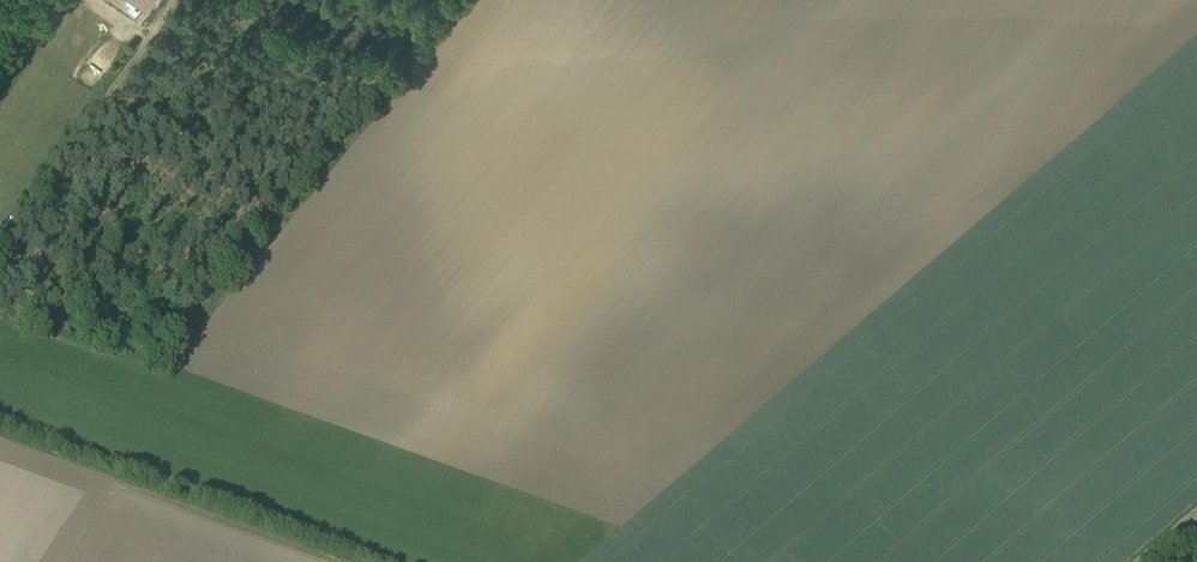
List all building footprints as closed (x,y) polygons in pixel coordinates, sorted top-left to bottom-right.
[(147,10),(154,0),(132,0),(147,10)]
